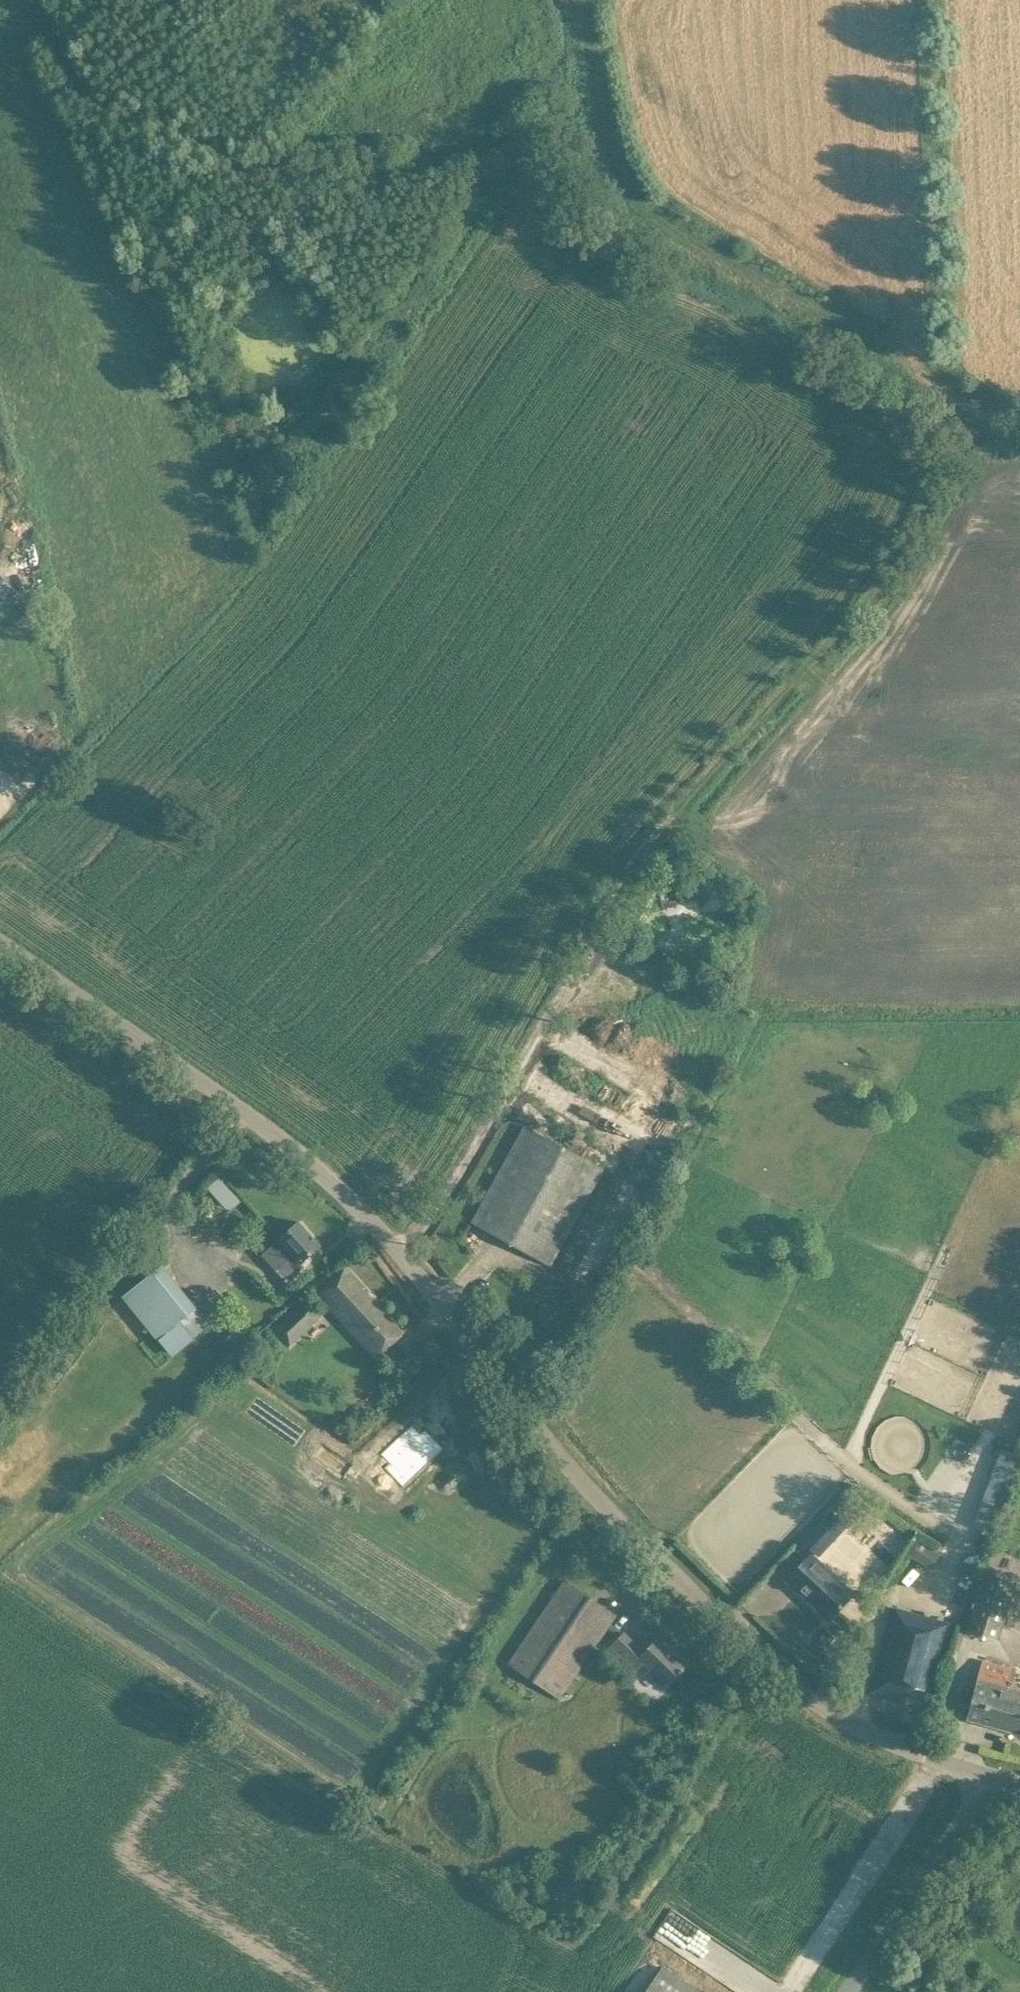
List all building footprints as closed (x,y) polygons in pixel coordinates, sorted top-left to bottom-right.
[(549,1265),(559,1247),(602,1169),(526,1127),(473,1223),(549,1265)] [(217,1208),(229,1200),(213,1179),(202,1188),(217,1208)] [(321,1246),(299,1222),(262,1255),(287,1282),(295,1275),(292,1271),(321,1246)] [(163,1265),(124,1296),(155,1342),(181,1321),(194,1336),(209,1324),(197,1309),(197,1308),(163,1265)] [(345,1268),(318,1293),(377,1356),(402,1333),(374,1303),(376,1301),(345,1268)] [(322,1316),(307,1300),(274,1331),(288,1346),(322,1316)] [(389,1422),(381,1430),(386,1436),(395,1428),(389,1422)] [(421,1433),(412,1424),(381,1454),(389,1463),(385,1467),(404,1487),(445,1449),(425,1428),(421,1433)] [(973,1531),(999,1465),(982,1458),(955,1524),(973,1531)] [(979,1527),(993,1532),(1013,1478),(999,1472),(979,1527)] [(832,1511),(804,1542),(818,1555),(846,1524),(832,1511)] [(910,1539),(899,1554),(917,1567),(928,1552),(910,1539)] [(787,1579),(794,1586),(830,1619),(853,1594),(811,1554),(787,1579)] [(969,1631),(999,1641),(1018,1583),(988,1573),(969,1631)] [(557,1700),(604,1631),(615,1615),(565,1581),(507,1666),(557,1700)] [(934,1693),(939,1673),(953,1625),(892,1609),(870,1693),(905,1702),(909,1686),(934,1693)] [(644,1663),(666,1685),(679,1672),(681,1673),(684,1671),(682,1669),(686,1665),(659,1638),(645,1652),(624,1633),(610,1647),(630,1666),(631,1666),(637,1671),(644,1663)] [(982,1660),(966,1719),(1019,1733),(1019,1686),(1009,1683),(1013,1669),(982,1660)] [(663,1967),(646,1991),(700,1991),(663,1967)] [(770,1986),(755,1978),(747,1991),(767,1991),(770,1986)]
